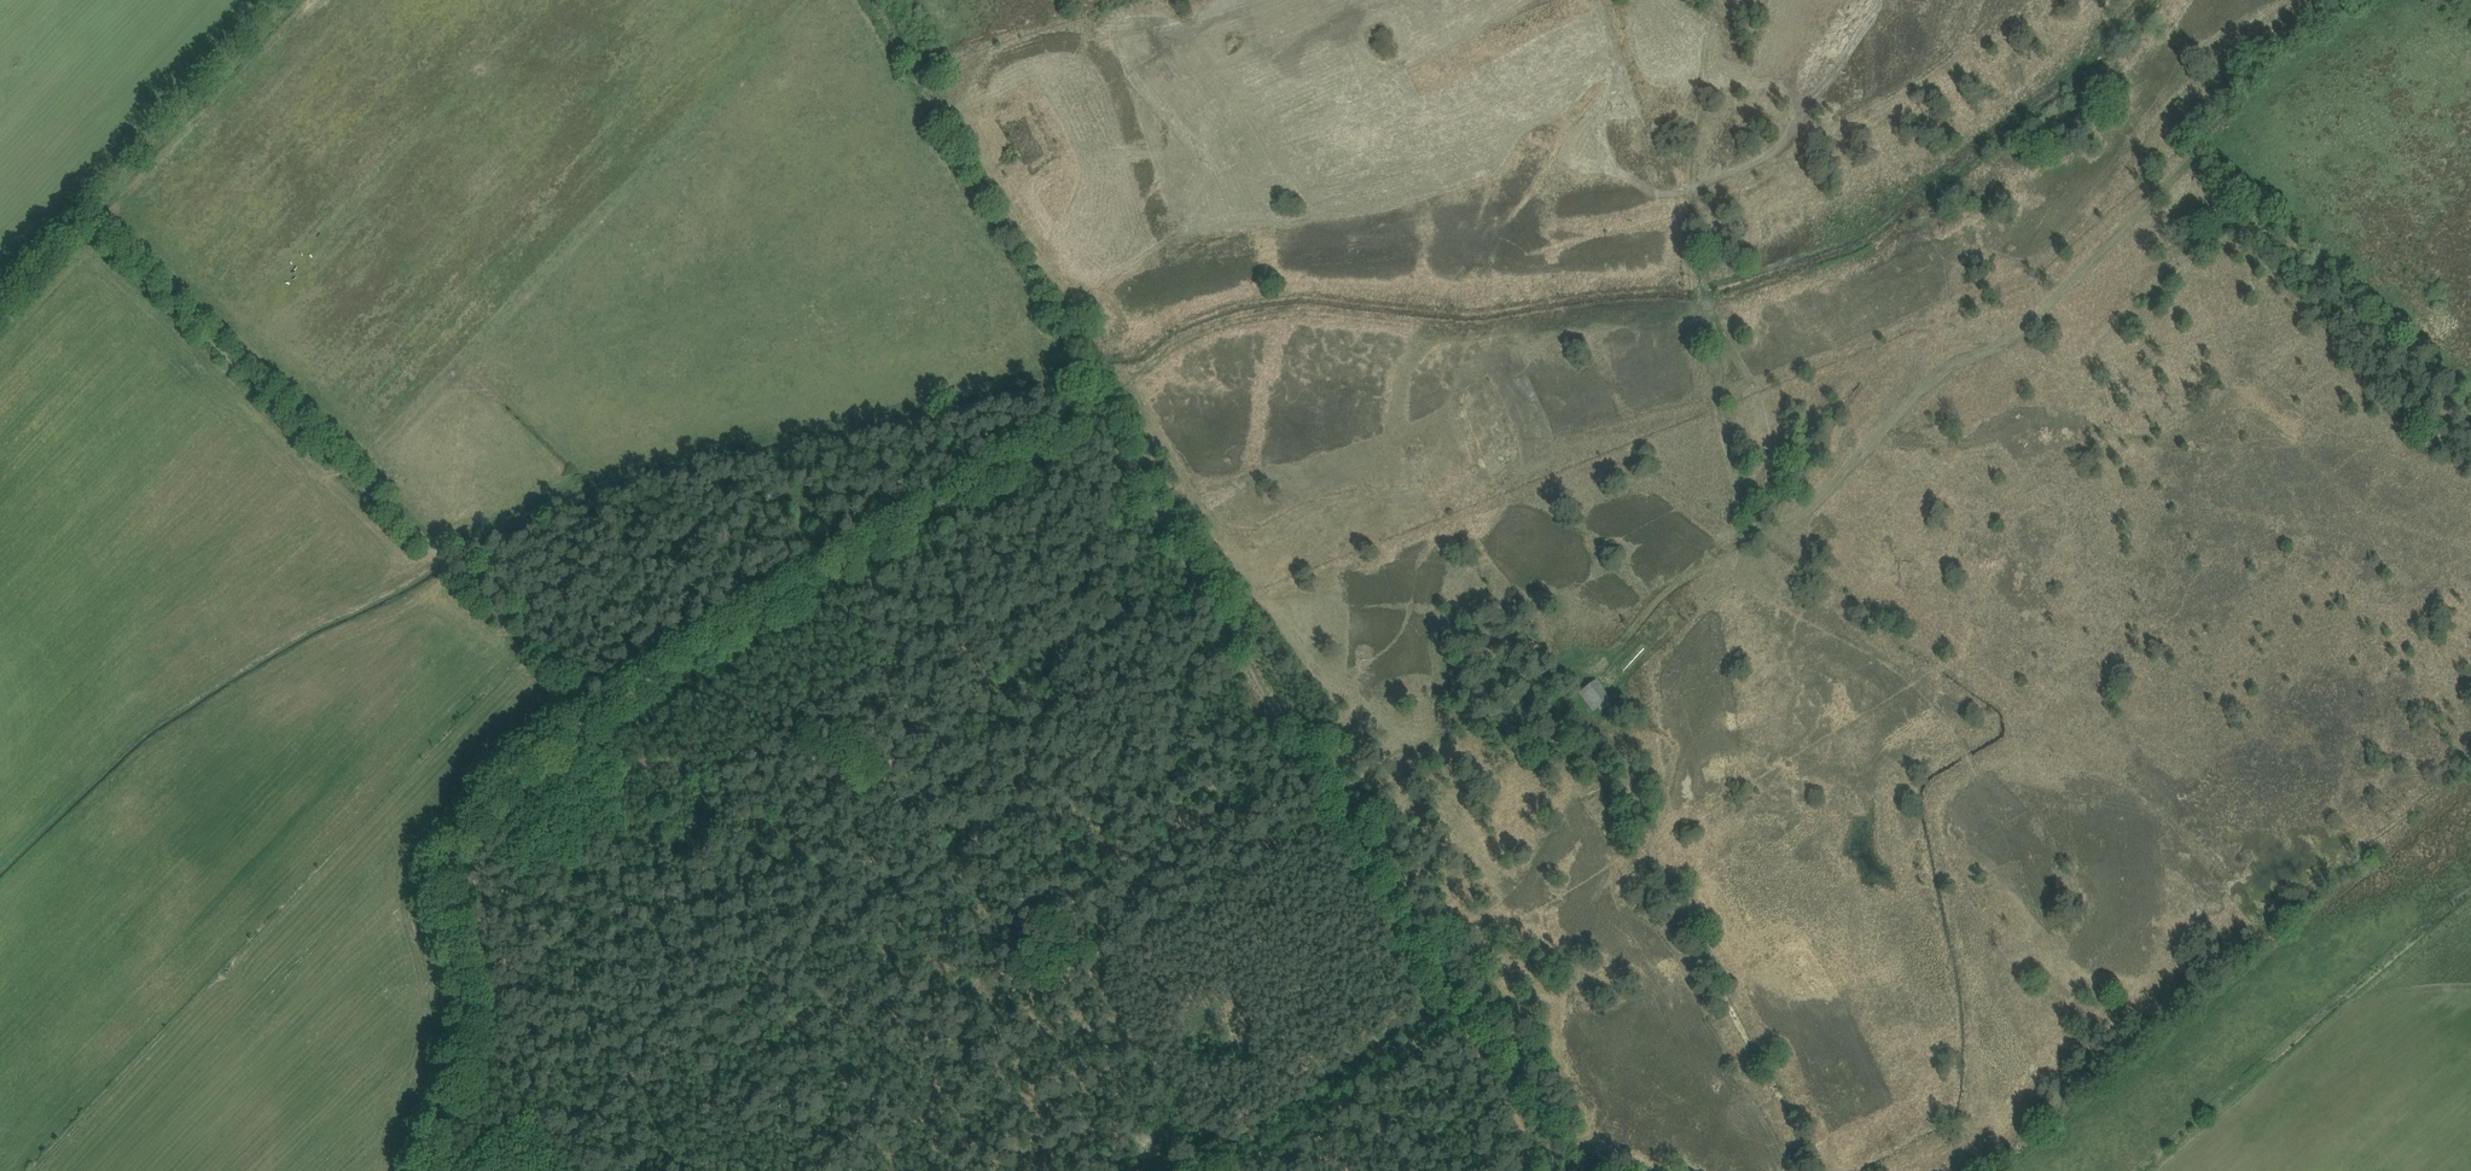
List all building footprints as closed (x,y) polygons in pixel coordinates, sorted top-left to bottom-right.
[(1593,712),(1598,707),(1600,711),(1605,708),(1611,703),(1608,699),(1610,698),(1596,679),(1578,692),(1593,712)]
